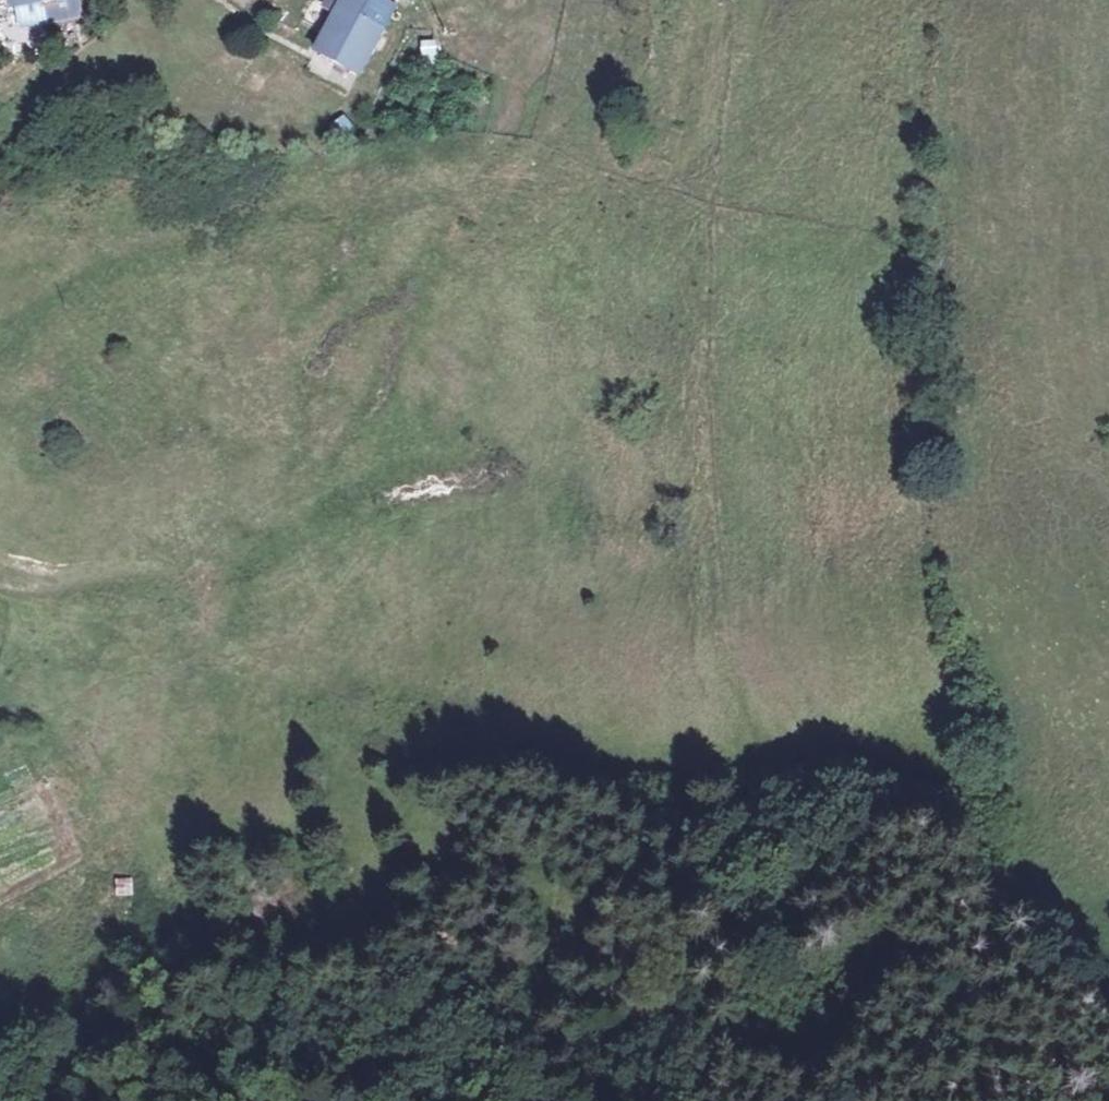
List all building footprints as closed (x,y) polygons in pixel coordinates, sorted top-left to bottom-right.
[(7,11),(13,9),(15,21),(29,29),(49,28),(84,21),(81,0),(5,0),(7,11)] [(310,52),(364,78),(401,16),(385,0),(339,0),(310,52)] [(437,39),(423,38),(422,67),(436,67),(437,39)] [(116,897),(135,895),(133,877),(114,879),(116,897)]
